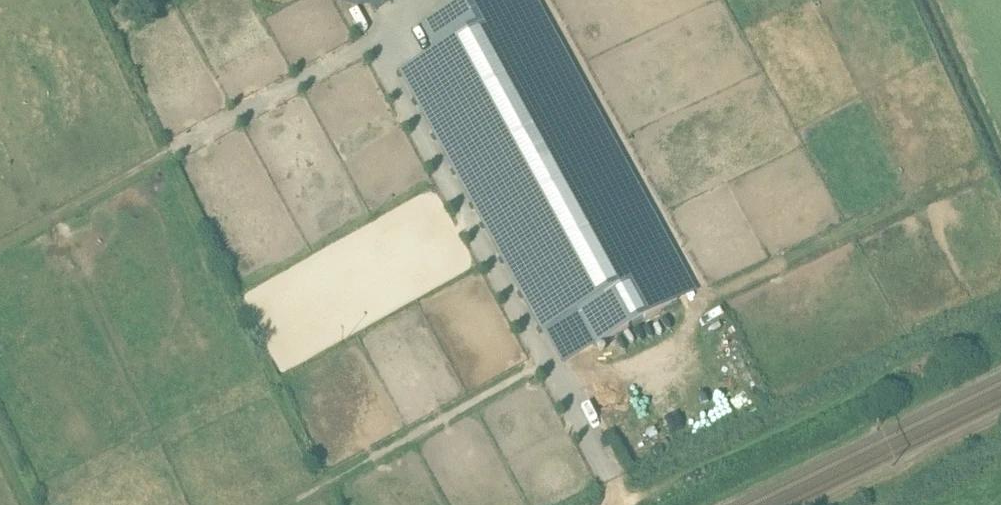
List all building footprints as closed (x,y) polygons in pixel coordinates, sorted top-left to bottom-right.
[(404,70),(477,203),(473,205),(484,224),(487,222),(545,328),(577,310),(596,346),(678,301),(696,291),(696,290),(629,168),(541,8),(537,0),(474,0),(422,28),(436,53),(404,70)] [(619,443),(648,433),(639,406),(610,415),(619,443)]
